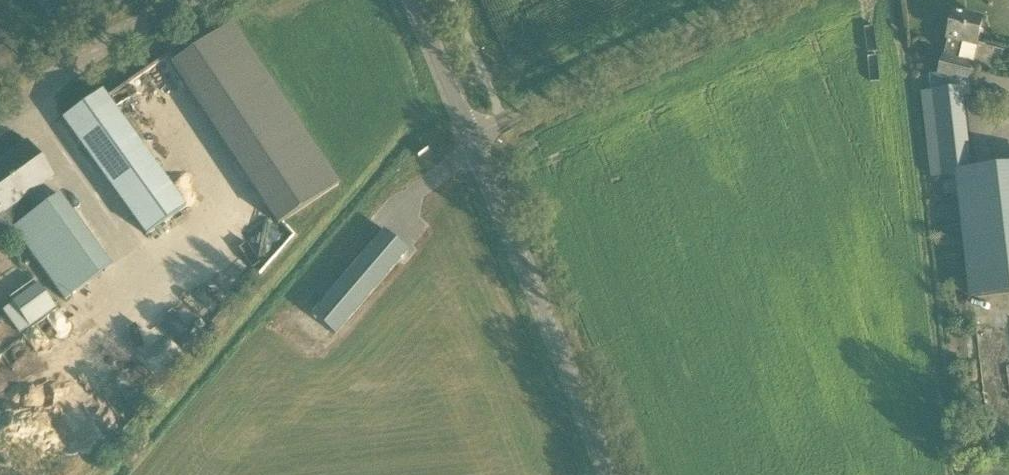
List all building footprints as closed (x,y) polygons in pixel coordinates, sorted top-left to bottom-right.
[(64,1),(63,0),(40,0),(38,2),(48,14),(64,1)] [(950,33),(941,73),(970,80),(983,20),(955,13),(950,33)] [(173,63),(171,64),(273,218),(278,225),(282,223),(286,220),(339,185),(231,24),(173,63)] [(931,176),(957,174),(957,171),(973,169),(965,97),(972,96),(970,80),(941,73),(928,75),(930,89),(922,90),(931,176)] [(77,140),(118,110),(103,90),(62,119),(77,140)] [(3,214),(12,228),(37,210),(28,197),(54,179),(27,142),(0,161),(0,217),(3,214)] [(957,171),(971,298),(987,297),(1008,294),(1008,165),(973,169),(957,171)] [(12,228),(65,302),(112,268),(59,194),(37,210),(12,228)] [(265,235),(272,218),(260,213),(252,230),(265,235)] [(407,249),(383,228),(310,313),(335,334),(407,249)] [(22,316),(12,323),(20,335),(56,308),(39,284),(12,303),(22,316)]
